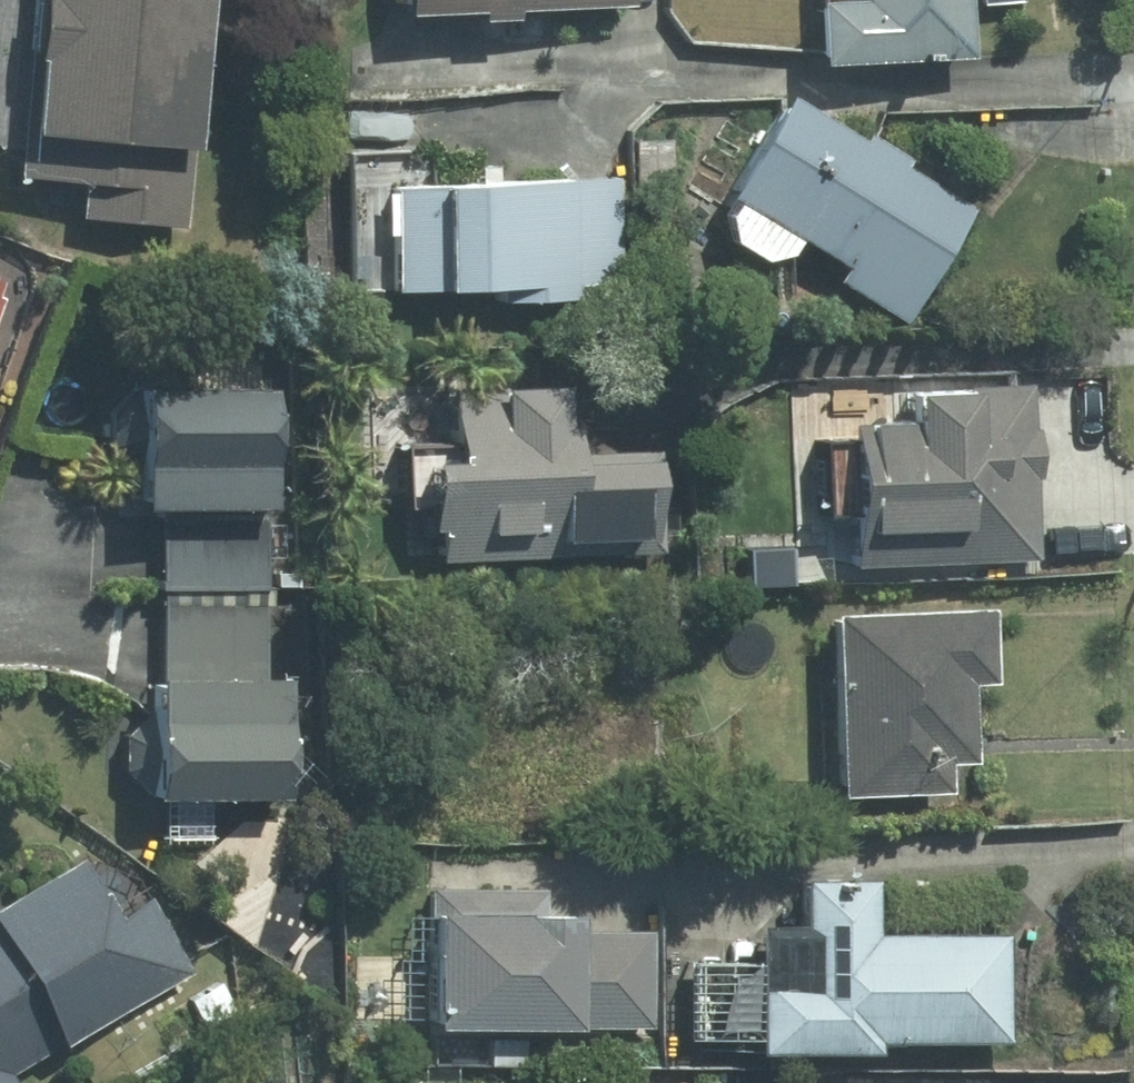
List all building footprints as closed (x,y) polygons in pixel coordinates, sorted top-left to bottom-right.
[(0,24),(0,67),(5,67),(0,126),(0,143),(3,143),(0,175),(0,183),(66,188),(64,222),(174,230),(192,0),(2,0),(0,24)] [(491,25),(491,16),(608,16),(608,0),(372,0),(371,25),(491,25)] [(838,7),(793,7),(794,65),(955,63),(954,6),(1013,5),(1013,0),(838,0),(838,7)] [(760,101),(699,201),(709,208),(701,222),(708,246),(741,266),(766,261),(775,245),(821,271),(813,285),(890,329),(956,215),(884,171),(889,164),(845,138),(839,146),(760,101)] [(616,300),(607,177),(502,185),(500,168),(460,171),(461,188),(414,192),(411,149),(331,156),(341,294),(373,295),(374,318),(409,318),(410,300),(498,293),(499,309),(616,300)] [(809,389),(809,436),(824,436),(824,567),(1025,567),(1025,390),(884,390),(885,426),(856,426),(856,388),(809,389)] [(539,394),(431,392),(428,472),(392,469),(389,490),(401,536),(424,536),(420,567),(647,556),(647,456),(588,455),(588,468),(561,468),(558,490),(544,494),(541,481),(549,432),(542,432),(540,409),(539,394)] [(146,515),(146,592),(255,592),(255,397),(107,396),(107,515),(146,515)] [(264,599),(149,599),(149,684),(122,684),(122,805),(151,805),(151,844),(199,844),(199,805),(259,805),(258,609),(264,609),(264,599)] [(953,693),(986,693),(987,618),(812,615),(809,802),(925,803),(925,773),(952,773),(953,693)] [(0,901),(0,1077),(180,975),(138,901),(97,924),(63,865),(0,901)] [(993,1050),(995,938),(859,936),(860,884),(780,883),(779,933),(732,932),(731,1060),(856,1061),(856,1049),(993,1050)] [(643,1033),(644,934),(558,932),(558,918),(537,918),(537,893),(408,891),(406,1035),(550,1037),(550,1032),(643,1033)]
